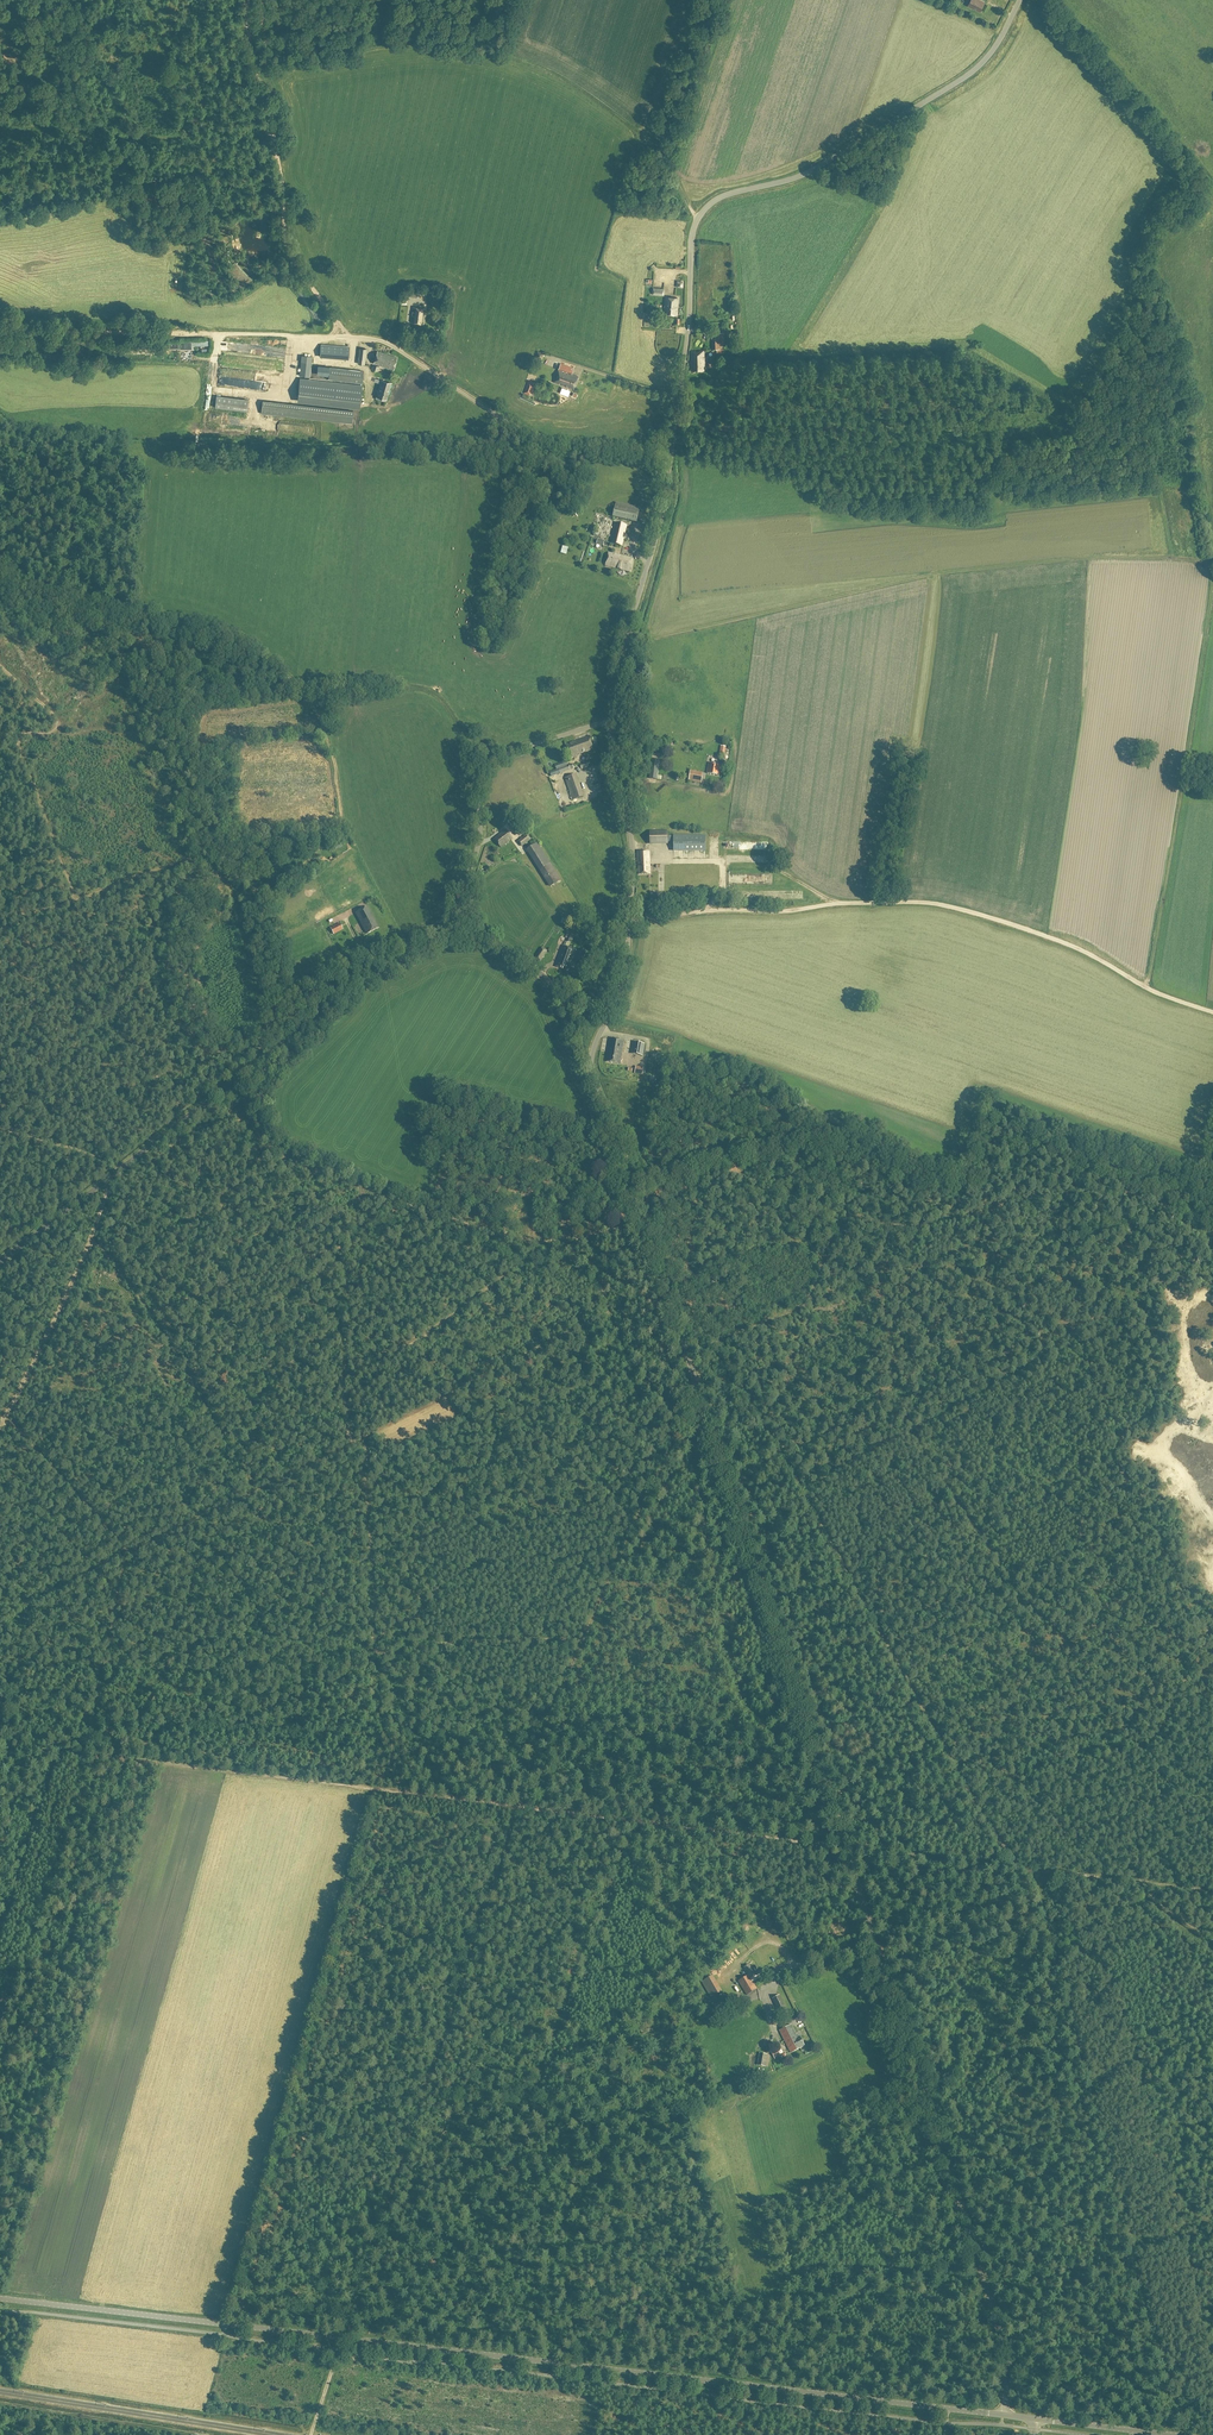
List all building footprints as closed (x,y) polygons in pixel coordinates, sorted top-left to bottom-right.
[(967,6),(979,12),(984,3),(978,0),(970,0),(967,6)] [(252,281),(235,263),(226,273),(241,290),(252,281)] [(404,295),(410,296),(410,297),(418,298),(419,290),(411,289),(411,291),(405,290),(404,295)] [(260,291),(253,296),(258,304),(265,299),(260,291)] [(676,315),(678,298),(666,297),(665,314),(676,315)] [(293,316),(297,313),(292,307),(288,310),(293,316)] [(413,307),(411,323),(424,324),(426,309),(413,307)] [(712,333),(713,349),(722,349),(722,345),(724,345),(724,339),(722,339),(722,338),(724,338),(724,333),(712,333)] [(214,365),(221,365),(222,338),(214,338),(214,365)] [(238,353),(238,344),(222,344),(222,353),(238,353)] [(359,348),(358,364),(365,365),(366,349),(359,348)] [(350,360),(350,352),(322,351),(321,358),(350,360)] [(704,371),(704,351),(691,351),(692,371),(704,371)] [(397,358),(377,352),(374,364),(393,370),(397,358)] [(302,355),(299,376),(310,377),(312,357),(302,355)] [(233,358),(233,367),(246,367),(246,358),(233,358)] [(572,374),(574,369),(560,364),(554,382),(574,389),(578,377),(572,374)] [(318,368),(317,373),(317,377),(362,382),(363,371),(318,366),(318,368)] [(376,396),(386,400),(391,383),(380,380),(376,396)] [(300,382),(298,401),(360,408),(362,389),(300,382)] [(534,385),(528,383),(525,391),(530,394),(532,389),(534,385)] [(216,408),(248,411),(249,399),(217,396),(216,408)] [(356,414),(264,404),(263,416),(354,426),(356,414)] [(637,523),(640,508),(616,502),(612,517),(637,523)] [(611,543),(622,545),(624,539),(622,538),(624,533),(625,533),(627,526),(616,523),(611,543)] [(609,553),(605,566),(630,572),(631,567),(628,567),(629,563),(632,563),(633,559),(609,553)] [(589,737),(565,745),(570,757),(594,749),(589,737)] [(657,779),(659,760),(652,759),(649,778),(657,779)] [(572,764),(568,765),(566,761),(555,765),(556,769),(550,772),(551,777),(560,774),(574,768),(572,764)] [(721,765),(709,763),(707,773),(719,775),(721,765)] [(703,772),(691,770),(689,781),(701,783),(703,772)] [(584,797),(576,774),(565,778),(573,801),(584,797)] [(515,818),(513,819),(509,822),(518,835),(524,831),(515,818)] [(501,847),(512,839),(505,830),(494,839),(501,847)] [(653,836),(667,836),(667,831),(650,831),(650,841),(653,841),(653,836)] [(522,847),(531,839),(526,835),(517,841),(522,847)] [(705,851),(705,836),(684,836),(684,851),(705,851)] [(530,855),(540,848),(537,843),(527,849),(530,855)] [(650,874),(649,851),(637,851),(638,874),(650,874)] [(560,880),(550,864),(540,870),(550,887),(560,880)] [(338,888),(335,882),(327,885),(324,879),(321,881),(326,893),(338,888)] [(328,894),(334,905),(346,898),(340,887),(328,894)] [(367,934),(379,928),(368,907),(356,913),(367,934)] [(346,910),(350,920),(356,918),(352,908),(346,910)] [(343,929),(340,923),(330,928),(334,934),(343,929)] [(542,946),(533,958),(540,962),(548,950),(542,946)] [(568,971),(576,950),(563,946),(556,967),(568,971)] [(610,1038),(606,1062),(620,1064),(624,1040),(610,1038)] [(643,1055),(645,1044),(633,1042),(631,1053),(643,1055)] [(738,1981),(747,1996),(758,1989),(753,1982),(765,1975),(761,1970),(755,1972),(749,1964),(743,1967),(748,1975),(738,1981)] [(779,1995),(773,1999),(782,2016),(788,2012),(779,1995)] [(798,2037),(791,2025),(780,2031),(791,2053),(802,2047),(804,2045),(800,2036),(798,2037)] [(787,2056),(784,2052),(780,2054),(778,2049),(771,2052),(775,2058),(780,2056),(782,2058),(787,2056)] [(768,2054),(759,2053),(757,2065),(765,2066),(768,2054)]
